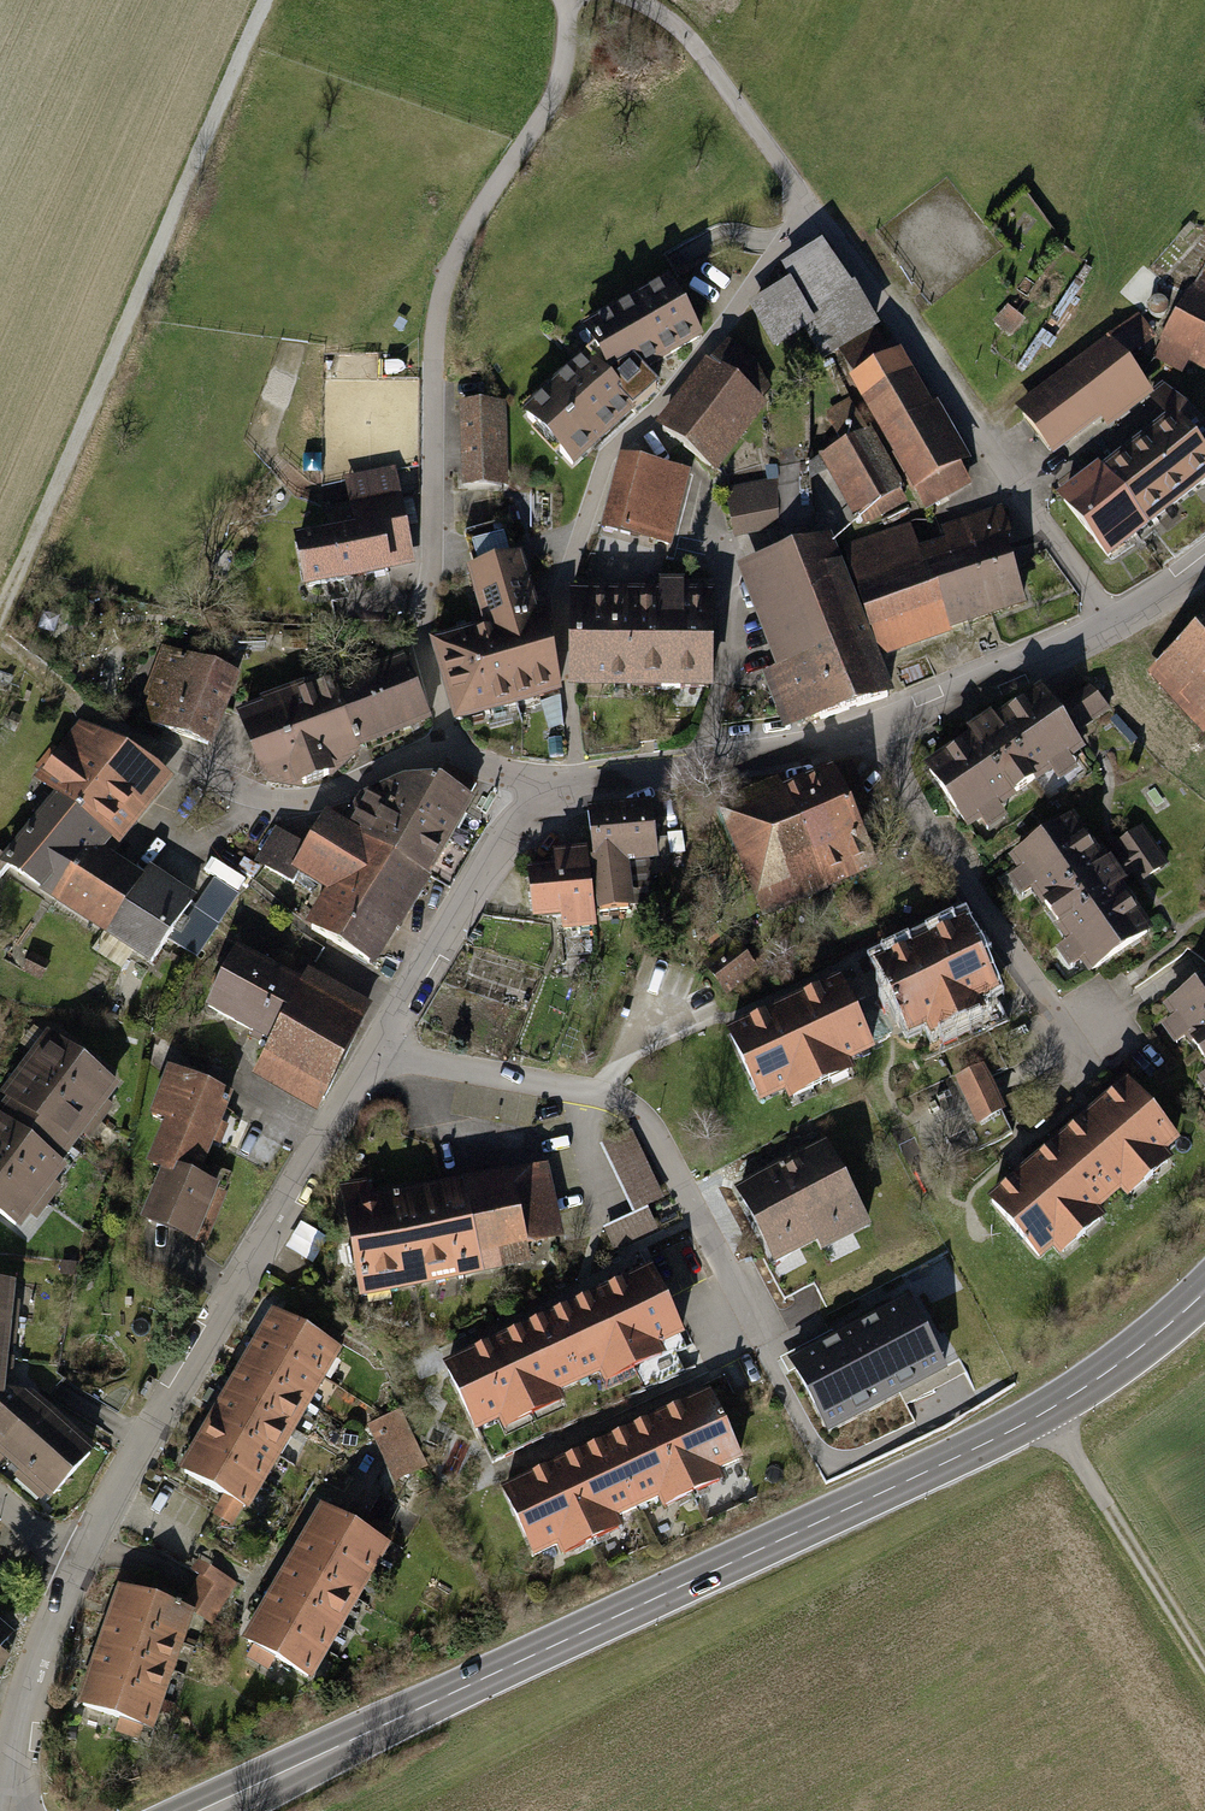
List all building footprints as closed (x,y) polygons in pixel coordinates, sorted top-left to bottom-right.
[(779,287),(741,309),(765,350),(796,332),(815,364),(830,355),(866,334),(870,332),(843,286),(836,289),(813,249),(771,273),(779,287)] [(1156,356),(1181,370),(1187,359),(1204,369),(1204,271),(1204,270),(1156,356)] [(559,332),(571,354),(505,413),(561,476),(627,416),(606,393),(694,346),(659,279),(559,332)] [(1113,566),(1150,537),(1145,530),(1204,484),(1204,430),(1162,385),(1150,394),(1122,357),(1150,335),(1145,329),(1134,315),(1012,411),(1050,460),(1090,429),(1098,439),(1062,468),(1072,480),(1055,493),(1113,566)] [(830,355),(919,510),(962,485),(953,469),(963,463),(928,403),(921,407),(890,353),(881,359),(866,334),(830,355)] [(650,431),(704,475),(758,409),(752,404),(765,388),(751,365),(722,342),(650,431)] [(836,445),(809,461),(843,519),(857,511),(865,525),(900,505),(893,492),(900,488),(848,400),(819,416),(836,445)] [(451,486),(504,484),(502,405),(449,407),(451,486)] [(600,529),(665,546),(685,472),(619,455),(600,529)] [(720,488),(729,537),(773,529),(771,466),(761,468),(762,481),(720,488)] [(389,470),(337,481),(347,527),(282,541),(294,594),(410,569),(395,500),(389,470)] [(525,497),(524,521),(545,522),(545,497),(525,497)] [(937,540),(910,550),(940,632),(965,623),(988,614),(1017,604),(995,544),(1005,540),(993,509),(934,530),(937,540)] [(434,637),(458,722),(550,693),(536,626),(529,597),(521,568),(518,556),(507,558),(498,523),(453,536),(466,581),(458,583),(470,627),(434,637)] [(943,640),(940,632),(910,550),(902,528),(828,555),(868,667),(903,654),(943,640)] [(757,674),(779,736),(880,700),(868,667),(828,555),(822,538),(730,571),(766,670),(757,674)] [(579,588),(575,683),(711,688),(714,593),(579,588)] [(1202,731),(1204,728),(1204,623),(1150,671),(1202,731)] [(231,677),(157,650),(132,717),(206,744),(231,677)] [(403,651),(315,684),(341,753),(429,720),(403,651)] [(344,761),(341,753),(315,684),(303,689),(301,684),(249,704),(251,708),(231,716),(259,792),(278,785),(281,792),(333,773),(331,766),(344,761)] [(959,736),(916,763),(957,830),(973,820),(980,832),(1001,819),(994,807),(1048,773),(1055,784),(1074,773),(1067,762),(1078,755),(1067,737),(1104,715),(1086,686),(1050,708),(1037,688),(984,720),(981,715),(956,731),(959,736)] [(1118,715),(1110,722),(1129,744),(1137,737),(1118,715)] [(54,908),(94,851),(102,840),(116,850),(164,783),(134,761),(106,742),(74,720),(27,786),(40,794),(0,850),(0,878),(4,873),(54,908)] [(705,809),(752,920),(865,873),(843,820),(866,810),(846,762),(773,792),(769,782),(705,809)] [(400,785),(389,803),(446,836),(474,787),(444,771),(438,782),(400,785)] [(426,874),(446,836),(389,803),(371,792),(350,829),(423,873),(426,874)] [(579,812),(582,850),(589,913),(652,906),(648,863),(656,863),(650,805),(579,812)] [(371,960),(423,873),(350,829),(331,817),(311,853),(283,837),(267,865),(295,882),(302,869),(338,890),(316,928),(371,960)] [(1078,969),(1084,978),(1146,935),(1116,891),(1120,888),(1118,885),(1106,867),(1103,863),(1098,866),(1066,821),(1004,864),(1014,878),(1002,886),(1016,905),(1027,897),(1061,946),(1052,952),(1068,976),(1078,969)] [(1138,829),(1113,846),(1121,857),(1106,867),(1118,885),(1133,875),(1140,885),(1166,867),(1138,829)] [(680,832),(664,833),(666,857),(683,856),(680,832)] [(591,932),(589,916),(582,850),(543,854),(545,869),(517,872),(522,924),(555,921),(557,935),(591,932)] [(139,882),(94,851),(54,908),(99,939),(139,882)] [(147,871),(139,882),(99,939),(144,971),(163,945),(192,903),(147,871)] [(196,957),(222,917),(199,902),(173,943),(196,957)] [(963,928),(869,972),(900,1038),(918,1030),(923,1042),(979,1016),(973,1004),(994,995),(963,928)] [(319,951),(302,944),(295,959),(312,967),(319,951)] [(723,997),(752,970),(728,946),(700,974),(723,997)] [(261,1049),(249,1071),(318,1109),(370,1014),(300,975),(294,987),(230,951),(195,1013),(261,1049)] [(34,982),(46,965),(28,953),(17,970),(34,982)] [(1157,1013),(1162,1021),(1153,1027),(1169,1051),(1178,1045),(1199,1076),(1187,1084),(1204,1109),(1204,981),(1157,1013)] [(722,1040),(755,1108),(778,1096),(784,1109),(849,1078),(843,1065),(870,1052),(837,984),(722,1040)] [(25,1062),(14,1077),(94,1134),(108,1114),(102,1110),(116,1090),(44,1038),(40,1043),(26,1033),(12,1052),(25,1062)] [(980,1061),(954,1075),(980,1124),(1005,1110),(992,1086),(980,1061)] [(155,1125),(138,1165),(155,1171),(132,1226),(197,1253),(223,1190),(191,1177),(204,1146),(213,1150),(222,1129),(212,1125),(224,1098),(161,1072),(142,1119),(155,1125)] [(94,1134),(14,1077),(0,1097),(0,1128),(57,1170),(75,1146),(82,1151),(94,1134)] [(1121,1086),(1052,1145),(1105,1208),(1115,1199),(1121,1206),(1168,1166),(1162,1159),(1175,1148),(1121,1086)] [(47,1210),(58,1196),(50,1190),(63,1173),(57,1170),(0,1128),(0,1177),(47,1210)] [(597,1146),(629,1214),(641,1209),(658,1201),(626,1133),(597,1146)] [(1094,1218),(1105,1208),(1052,1145),(981,1204),(1035,1267),(1045,1259),(1051,1266),(1100,1225),(1094,1218)] [(822,1148),(730,1196),(771,1276),(863,1229),(822,1148)] [(357,1182),(328,1187),(349,1300),(525,1267),(521,1249),(555,1243),(540,1165),(360,1199),(357,1182)] [(47,1210),(0,1177),(0,1225),(16,1237),(26,1224),(33,1229),(47,1210)] [(629,1214),(597,1230),(609,1255),(653,1235),(641,1209),(629,1214)] [(646,1266),(539,1315),(574,1390),(592,1382),(597,1392),(658,1363),(654,1354),(681,1342),(646,1266)] [(10,1325),(13,1304),(1,1303),(3,1286),(0,1286),(0,1324),(10,1325)] [(942,1380),(905,1308),(793,1366),(830,1437),(942,1380)] [(264,1314),(248,1341),(318,1381),(333,1355),(264,1314)] [(554,1399),(574,1390),(539,1315),(436,1363),(470,1437),(495,1426),(500,1437),(559,1410),(554,1399)] [(10,1325),(0,1324),(0,1348),(8,1349),(10,1325)] [(248,1341),(232,1367),(302,1408),(318,1381),(248,1341)] [(232,1367),(217,1394),(286,1434),(302,1408),(232,1367)] [(704,1387),(596,1436),(630,1511),(650,1502),(655,1512),(716,1484),(712,1475),(738,1462),(704,1387)] [(217,1394),(201,1420),(271,1461),(286,1434),(217,1394)] [(44,1414),(28,1400),(0,1397),(0,1461),(44,1414)] [(395,1412),(364,1427),(391,1482),(422,1467),(395,1412)] [(44,1414),(0,1461),(0,1474),(39,1510),(90,1457),(44,1414)] [(201,1420),(186,1447),(255,1487),(271,1461),(201,1420)] [(611,1520),(630,1511),(596,1436),(493,1483),(528,1558),(553,1546),(558,1558),(617,1531),(611,1520)] [(186,1447),(170,1473),(214,1499),(204,1516),(224,1528),(234,1511),(239,1514),(255,1487),(186,1447)] [(310,1510),(294,1537),(362,1578),(379,1552),(310,1510)] [(294,1537),(278,1563),(346,1605),(362,1578),(294,1537)] [(278,1563),(261,1590),(329,1632),(346,1605),(278,1563)] [(230,1587),(191,1564),(183,1578),(192,1584),(177,1611),(184,1613),(207,1627),(230,1587)] [(110,1587),(99,1618),(173,1645),(184,1613),(177,1611),(110,1587)] [(261,1590),(245,1616),(313,1658),(329,1632),(261,1590)] [(245,1616),(229,1643),(243,1652),(237,1661),(261,1675),(267,1666),(297,1685),(313,1658),(245,1616)] [(99,1618),(87,1650),(161,1676),(173,1645),(99,1618)] [(87,1650),(76,1681),(150,1708),(161,1676),(87,1650)] [(76,1681),(65,1713),(108,1728),(105,1735),(129,1744),(132,1737),(139,1739),(150,1708),(76,1681)]
